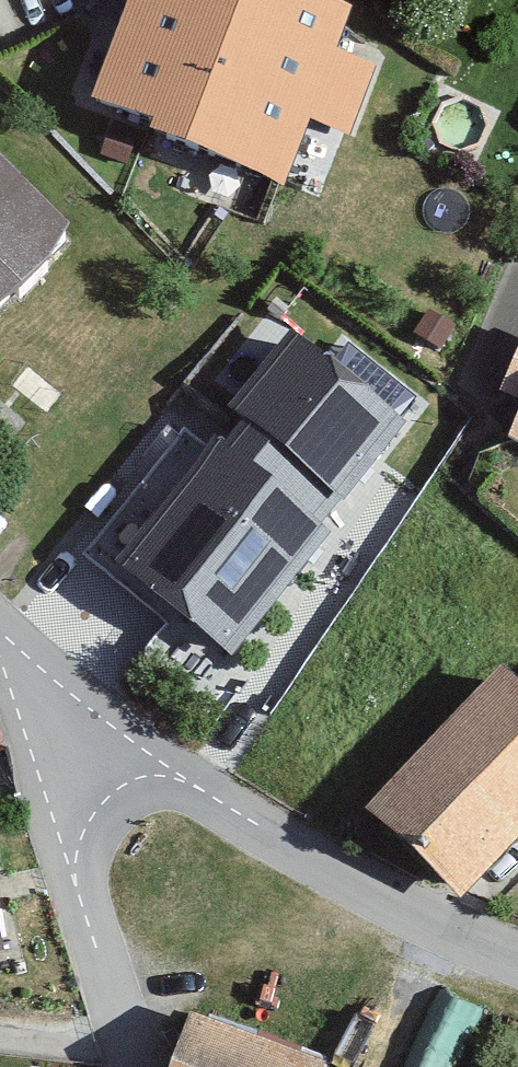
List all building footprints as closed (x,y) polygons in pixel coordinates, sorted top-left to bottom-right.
[(317,0),(111,0),(81,94),(267,154),(317,0)] [(0,171),(0,291),(60,230),(0,171)] [(402,429),(301,338),(218,429),(320,520),(402,429)] [(501,458),(517,463),(517,402),(501,458)] [(320,552),(204,446),(87,573),(203,679),(320,552)] [(500,669),(360,820),(454,907),(517,838),(517,686),(500,669)] [(176,1013),(160,1066),(366,1066),(176,1013)]
